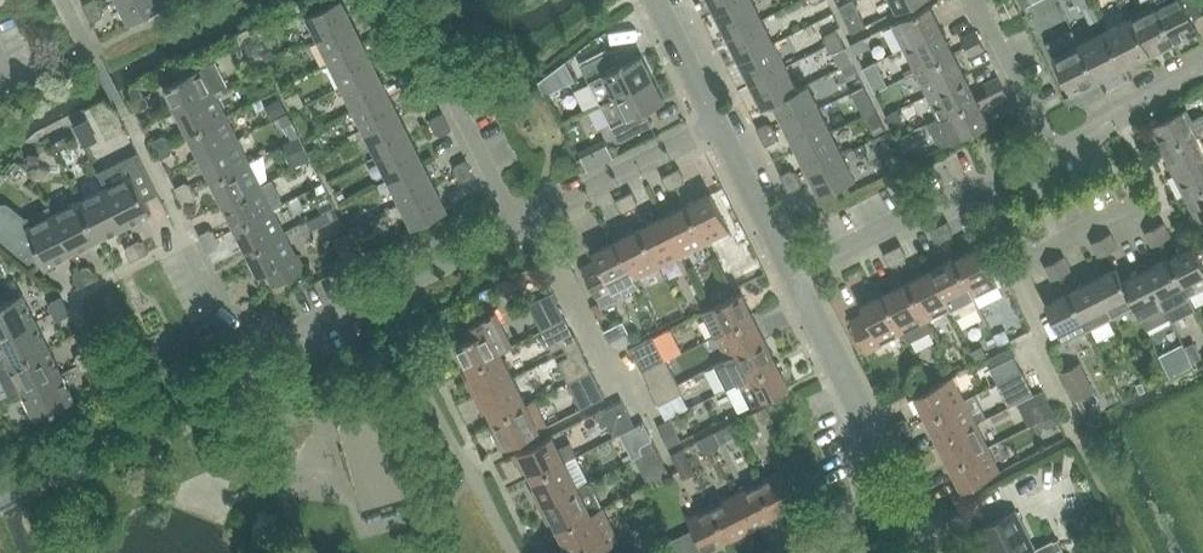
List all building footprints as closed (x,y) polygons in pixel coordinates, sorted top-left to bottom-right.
[(101,6),(98,1),(96,0),(92,0),(83,5),(87,13),(101,6)] [(129,22),(165,5),(162,0),(118,0),(129,22)] [(319,39),(354,21),(343,0),(337,0),(307,15),(319,39)] [(716,13),(741,0),(709,0),(716,13)] [(762,19),(753,0),(741,0),(716,13),(727,37),(762,19)] [(897,10),(918,0),(892,0),(897,10)] [(1002,18),(1003,19),(1019,11),(1014,0),(1005,0),(996,5),(1002,18)] [(1079,2),(1092,28),(1102,23),(1090,0),(1082,0),(1079,2)] [(1155,5),(1174,44),(1198,32),(1192,19),(1202,13),(1202,3),(1201,0),(1152,0),(1155,5)] [(892,24),(904,48),(942,29),(930,5),(892,24)] [(1174,44),(1155,5),(1131,17),(1151,56),(1174,44)] [(101,6),(87,13),(92,22),(102,17),(104,12),(101,6)] [(860,17),(847,23),(851,33),(865,26),(860,17)] [(1151,56),(1131,17),(1105,30),(1125,69),(1151,56)] [(762,19),(727,37),(739,60),(774,42),(762,19)] [(354,21),(319,39),(331,62),(366,45),(354,21)] [(378,39),(392,32),(387,23),(377,28),(375,33),(378,39)] [(630,46),(646,41),(641,25),(624,30),(630,46)] [(916,71),(953,52),(942,29),(904,48),(916,71)] [(827,45),(841,39),(836,30),(826,35),(824,40),(827,45)] [(966,47),(980,40),(975,30),(961,37),(966,47)] [(1079,43),(1073,30),(1046,43),(1072,95),(1099,82),(1079,43)] [(1125,69),(1105,30),(1079,43),(1099,82),(1125,69)] [(392,32),(378,39),(380,44),(385,46),(396,41),(392,32)] [(850,45),(855,54),(869,47),(864,38),(850,45)] [(841,39),(827,45),(829,51),(835,53),(845,47),(841,39)] [(970,56),(984,49),(980,40),(966,47),(970,56)] [(751,83),(786,66),(774,42),(739,60),(751,83)] [(249,47),(246,55),(250,62),(262,56),(256,43),(249,47)] [(270,44),(261,48),(267,59),(275,55),(270,44)] [(366,45),(331,62),(342,86),(377,68),(366,45)] [(580,66),(588,81),(599,102),(614,95),(651,75),(639,53),(620,63),(612,49),(580,66)] [(927,95),(965,76),(953,52),(916,71),(927,95)] [(177,110),(214,91),(227,85),(215,61),(165,86),(177,110)] [(555,68),(560,86),(578,81),(574,64),(555,68)] [(773,102),(797,89),(797,88),(786,66),(751,83),(763,107),(773,102)] [(354,109),(389,92),(377,68),(342,86),(354,109)] [(411,70),(410,70),(400,75),(398,80),(401,86),(415,79),(411,70)] [(651,75),(614,95),(599,102),(618,140),(650,123),(643,109),(663,98),(651,75)] [(939,118),(977,99),(965,76),(927,95),(939,118)] [(984,84),(989,93),(1003,86),(998,77),(984,84)] [(415,79),(401,86),(404,91),(409,93),(419,87),(415,79)] [(773,102),(785,125),(819,107),(807,83),(797,88),(797,89),(773,102)] [(138,84),(131,87),(132,102),(144,96),(138,84)] [(1003,86),(989,93),(977,99),(939,118),(929,124),(938,142),(942,144),(943,146),(951,142),(989,123),(982,109),(1008,96),(1003,86)] [(870,97),(864,87),(852,93),(857,103),(870,97)] [(189,134),(226,115),(214,91),(177,110),(189,134)] [(366,133),(401,115),(389,92),(354,109),(366,133)] [(144,96),(132,102),(137,112),(147,106),(149,101),(146,95),(144,96)] [(281,98),(266,106),(272,118),(287,110),(281,98)] [(831,131),(819,107),(785,125),(796,149),(831,131)] [(898,109),(886,115),(891,124),(902,118),(898,109)] [(1198,133),(1202,130),(1202,114),(1191,120),(1186,109),(1150,127),(1162,151),(1198,133)] [(433,128),(447,121),(443,112),(432,118),(430,122),(433,128)] [(238,138),(226,115),(189,134),(200,157),(238,138)] [(413,139),(401,115),(366,133),(378,156),(413,139)] [(447,121),(433,128),(436,134),(441,135),(452,131),(447,121)] [(761,137),(775,130),(772,125),(767,123),(757,128),(761,137)] [(775,130),(761,137),(765,146),(776,141),(778,136),(775,130)] [(831,131),(796,149),(808,172),(843,154),(831,131)] [(1202,160),(1202,143),(1198,133),(1162,151),(1174,174),(1202,160)] [(156,150),(170,143),(167,137),(162,136),(152,141),(156,150)] [(300,136),(282,146),(294,169),(312,160),(300,136)] [(238,138),(200,157),(212,181),(250,162),(238,138)] [(389,179),(424,162),(413,139),(378,156),(389,179)] [(170,143),(156,150),(161,159),(171,153),(173,148),(170,143)] [(606,143),(581,156),(587,170),(613,157),(606,143)] [(29,154),(29,165),(39,166),(40,154),(29,154)] [(808,172),(820,196),(855,178),(843,154),(808,172)] [(898,154),(887,159),(892,170),(903,165),(898,154)] [(457,175),(471,168),(466,159),(456,165),(454,170),(457,175)] [(1174,174),(1186,198),(1202,189),(1202,160),(1174,174)] [(224,204),(261,185),(250,162),(212,181),(224,204)] [(401,203),(436,186),(424,162),(389,179),(401,203)] [(471,168),(457,175),(460,181),(465,182),(475,177),(471,168)] [(671,172),(678,186),(685,182),(685,179),(679,168),(671,172)] [(784,184),(798,177),(796,171),(790,170),(780,175),(784,184)] [(678,186),(671,172),(662,177),(667,188),(672,189),(678,186)] [(103,182),(125,226),(152,213),(132,174),(109,186),(106,181),(103,182)] [(798,177),(784,184),(789,193),(799,188),(801,183),(798,177)] [(270,181),(261,185),(224,204),(236,228),(273,208),(282,204),(270,181)] [(80,201),(99,239),(125,226),(103,182),(100,184),(103,189),(80,201)] [(180,197),(193,190),(191,184),(186,182),(175,188),(180,197)] [(401,203),(413,227),(448,210),(436,186),(401,203)] [(344,189),(337,192),(341,200),(348,196),(344,189)] [(1186,198),(1198,222),(1202,219),(1202,189),(1186,198)] [(193,190),(180,197),(184,206),(194,200),(196,195),(193,190)] [(624,196),(631,210),(636,207),(638,202),(633,191),(624,196)] [(687,205),(706,243),(730,231),(711,193),(687,205)] [(631,210),(624,196),(615,200),(620,211),(625,213),(631,210)] [(99,239),(80,201),(57,212),(54,207),(51,208),(73,252),(99,239)] [(706,243),(687,205),(664,217),(682,254),(706,243)] [(47,266),(73,252),(51,208),(26,221),(16,212),(12,210),(8,211),(5,213),(0,219),(0,236),(29,260),(41,255),(47,266)] [(247,251),(285,232),(273,208),(236,228),(247,251)] [(335,208),(320,215),(325,225),(340,217),(335,208)] [(320,215),(299,225),(304,235),(325,225),(320,215)] [(682,254),(664,217),(640,228),(659,266),(682,254)] [(369,219),(352,228),(358,240),(375,231),(369,219)] [(939,226),(946,240),(952,237),(953,232),(948,221),(939,226)] [(1154,227),(1161,241),(1171,236),(1163,222),(1154,227)] [(946,240),(939,226),(930,230),(935,241),(940,242),(946,240)] [(1161,241),(1154,227),(1145,232),(1152,246),(1161,241)] [(132,228),(127,230),(133,243),(139,240),(132,228)] [(659,266),(640,228),(617,240),(635,278),(659,266)] [(203,244),(217,237),(214,231),(209,229),(199,235),(203,244)] [(285,232),(247,251),(259,275),(266,271),(274,286),(306,269),(298,254),(296,255),(285,232)] [(1101,238),(1108,252),(1117,247),(1110,233),(1101,238)] [(217,237),(203,244),(208,253),(218,247),(220,242),(217,237)] [(1101,238),(1092,242),(1098,256),(1108,252),(1101,238)] [(133,243),(140,257),(149,252),(144,242),(139,240),(133,243)] [(582,267),(598,299),(602,306),(617,299),(616,297),(639,285),(635,278),(617,240),(593,252),(596,259),(582,267)] [(140,257),(133,243),(128,246),(126,251),(131,261),(140,257)] [(892,249),(899,263),(905,260),(906,255),(901,245),(892,249)] [(1188,295),(1202,288),(1202,264),(1194,245),(1169,257),(1188,295)] [(955,258),(974,295),(998,284),(979,246),(955,258)] [(899,263),(892,249),(883,254),(889,264),(893,266),(899,263)] [(1054,261),(1061,275),(1070,270),(1063,256),(1054,261)] [(1194,307),(1188,295),(1169,257),(1146,269),(1165,307),(1170,317),(1171,319),(1194,307)] [(974,295),(955,258),(932,270),(950,307),(974,295)] [(1054,261),(1045,266),(1052,280),(1061,275),(1054,261)] [(757,265),(744,271),(749,280),(762,273),(757,265)] [(81,269),(88,283),(97,278),(92,268),(87,266),(81,269)] [(1135,306),(1123,281),(1117,268),(1093,280),(1112,317),(1134,306),(1135,306)] [(88,283),(81,269),(76,272),(74,277),(79,287),(88,283)] [(1170,317),(1165,307),(1146,269),(1123,281),(1135,306),(1134,306),(1141,319),(1146,328),(1170,317)] [(950,307),(932,270),(908,282),(927,318),(950,307)] [(1112,317),(1093,280),(1069,291),(1088,329),(1112,317)] [(927,318),(908,282),(885,293),(903,330),(909,341),(932,329),(927,318)] [(1064,341),(1088,329),(1069,291),(1045,304),(1064,341)] [(558,301),(554,292),(529,304),(533,314),(558,301)] [(716,335),(754,316),(742,292),(704,311),(716,335)] [(903,330),(885,293),(861,305),(865,312),(850,320),(867,352),(882,345),(880,341),(903,330)] [(36,321),(23,294),(0,305),(0,338),(36,321)] [(53,312),(66,306),(62,296),(51,302),(50,306),(53,312)] [(66,306),(53,312),(55,318),(60,320),(71,315),(66,306)] [(500,351),(501,351),(512,346),(495,312),(467,326),(472,336),(455,344),(467,368),(500,351)] [(754,316),(716,335),(728,358),(765,339),(754,316)] [(0,338),(0,346),(10,366),(49,347),(36,321),(0,338)] [(624,321),(604,331),(609,341),(610,341),(629,332),(624,321)] [(1005,329),(993,335),(998,346),(1011,340),(1005,329)] [(566,351),(580,344),(576,335),(565,341),(563,345),(566,351)] [(726,388),(739,382),(777,363),(765,339),(728,358),(715,365),(726,388)] [(643,341),(629,348),(634,357),(644,352),(646,347),(643,341)] [(1183,343),(1166,351),(1176,373),(1181,370),(1194,364),(1189,354),(1183,343)] [(580,344),(566,351),(569,357),(574,358),(585,353),(580,344)] [(1194,344),(1187,347),(1193,360),(1200,356),(1194,344)] [(982,345),(972,350),(977,361),(988,356),(982,345)] [(10,366),(0,371),(0,375),(11,398),(18,394),(62,373),(49,347),(10,366)] [(1009,348),(988,358),(992,367),(1014,356),(1009,348)] [(79,365),(92,358),(88,349),(77,354),(76,359),(79,365)] [(475,396),(513,377),(501,351),(500,351),(467,368),(471,376),(466,379),(475,396)] [(990,368),(997,383),(1021,371),(1014,356),(992,367),(990,368)] [(92,358),(79,365),(81,370),(86,372),(97,366),(92,358)] [(739,382),(751,406),(789,387),(777,363),(739,382)] [(1062,372),(1065,377),(1076,400),(1077,400),(1094,391),(1079,363),(1062,372)] [(1028,386),(1021,371),(997,383),(1005,398),(1028,386)] [(62,373),(18,394),(19,398),(25,395),(36,419),(75,399),(62,373)] [(674,374),(659,382),(664,383),(666,389),(669,395),(668,399),(682,392),(678,384),(674,374)] [(927,419),(964,400),(952,376),(915,395),(927,419)] [(493,420),(526,403),(513,377),(475,396),(484,414),(489,411),(493,420)] [(653,396),(666,389),(664,383),(659,382),(648,387),(653,396)] [(1142,383),(1137,386),(1140,393),(1146,391),(1142,383)] [(1028,386),(1005,398),(1009,407),(1017,403),(1033,395),(1028,386)] [(578,411),(592,404),(605,397),(601,388),(577,400),(575,405),(578,411)] [(657,405),(668,399),(669,395),(666,389),(653,396),(657,405)] [(1037,415),(1040,420),(1054,414),(1050,405),(1048,406),(1041,391),(1033,395),(1017,403),(1026,420),(1037,415)] [(493,420),(498,428),(492,431),(501,449),(548,426),(534,399),(526,403),(493,420)] [(609,424),(614,435),(634,425),(622,400),(596,413),(603,427),(609,424)] [(939,442),(976,423),(964,400),(927,419),(939,442)] [(767,406),(758,411),(763,421),(768,423),(774,420),(767,406)] [(1054,414),(1040,420),(1043,426),(1048,428),(1059,423),(1054,414)] [(1092,416),(1087,419),(1091,428),(1097,425),(1092,416)] [(661,423),(656,425),(663,438),(668,447),(672,445),(682,440),(671,418),(661,423)] [(896,434),(910,427),(907,421),(903,420),(892,425),(896,434)] [(644,423),(624,433),(637,458),(643,455),(640,449),(642,444),(653,439),(644,423)] [(950,466),(988,447),(976,423),(939,442),(950,466)] [(729,425),(715,432),(720,443),(735,435),(729,425)] [(910,427),(896,434),(901,443),(912,437),(913,433),(910,427)] [(706,436),(713,450),(719,447),(720,443),(715,432),(706,436)] [(532,478),(565,461),(576,456),(570,443),(559,448),(552,435),(513,454),(522,472),(528,469),(532,478)] [(713,450),(706,436),(697,441),(703,452),(707,453),(713,450)] [(643,455),(657,448),(653,439),(642,444),(640,449),(643,455)] [(950,466),(962,490),(1000,471),(988,447),(950,466)] [(657,448),(643,455),(646,461),(651,462),(661,457),(657,448)] [(682,449),(671,454),(678,468),(680,470),(690,465),(682,449)] [(540,507),(578,487),(565,461),(532,478),(536,486),(531,489),(540,507)] [(758,482),(776,517),(800,505),(782,470),(758,482)] [(591,513),(602,507),(590,482),(578,487),(540,507),(549,524),(554,522),(558,530),(591,513)] [(776,517),(758,482),(735,494),(752,529),(776,517)] [(639,488),(646,502),(652,499),(653,495),(648,484),(639,488)] [(646,502),(639,488),(630,493),(636,503),(640,505),(646,502)] [(752,529),(735,494),(711,505),(729,541),(752,529)] [(729,541),(711,505),(687,517),(705,552),(729,541)] [(591,513),(558,530),(569,552),(571,552),(586,545),(590,552),(595,552),(619,541),(602,507),(591,513)] [(1060,543),(1056,545),(1053,540),(1035,549),(1016,510),(978,529),(990,552),(1065,552),(1060,543)]
